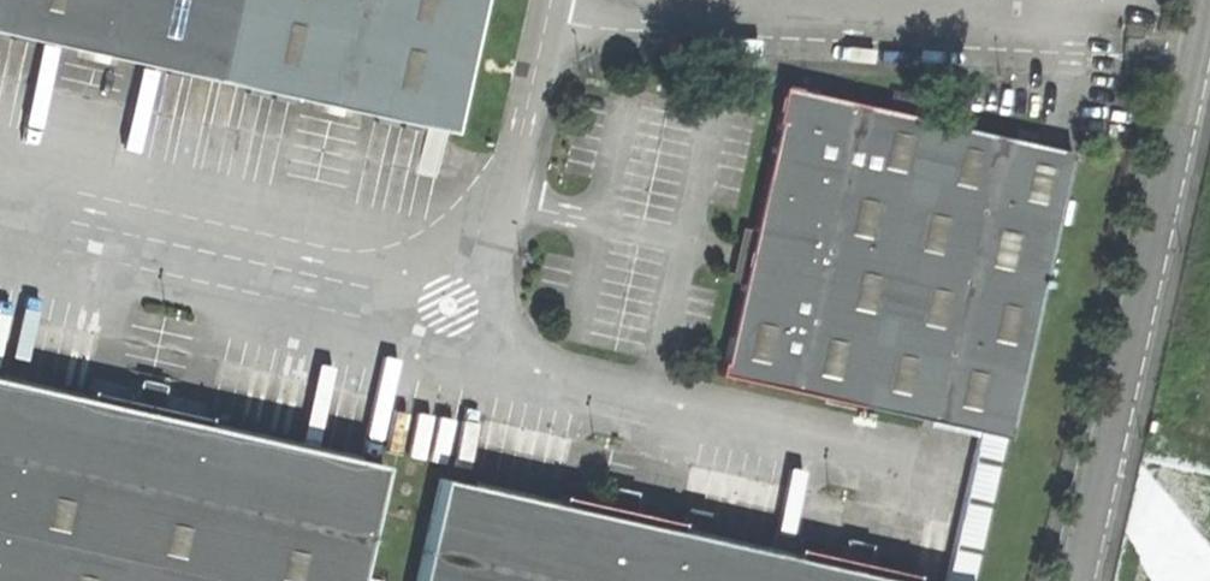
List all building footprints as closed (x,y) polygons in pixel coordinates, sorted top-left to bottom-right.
[(453,130),(482,0),(0,0),(0,28),(453,130)] [(1073,156),(788,90),(722,374),(875,410),(980,434),(1004,440),(1007,441),(1073,156)] [(384,469),(147,416),(0,383),(0,580),(359,580),(384,469)] [(1004,440),(980,434),(946,580),(973,580),(1004,440)] [(696,536),(442,479),(419,580),(892,580),(696,536)]
